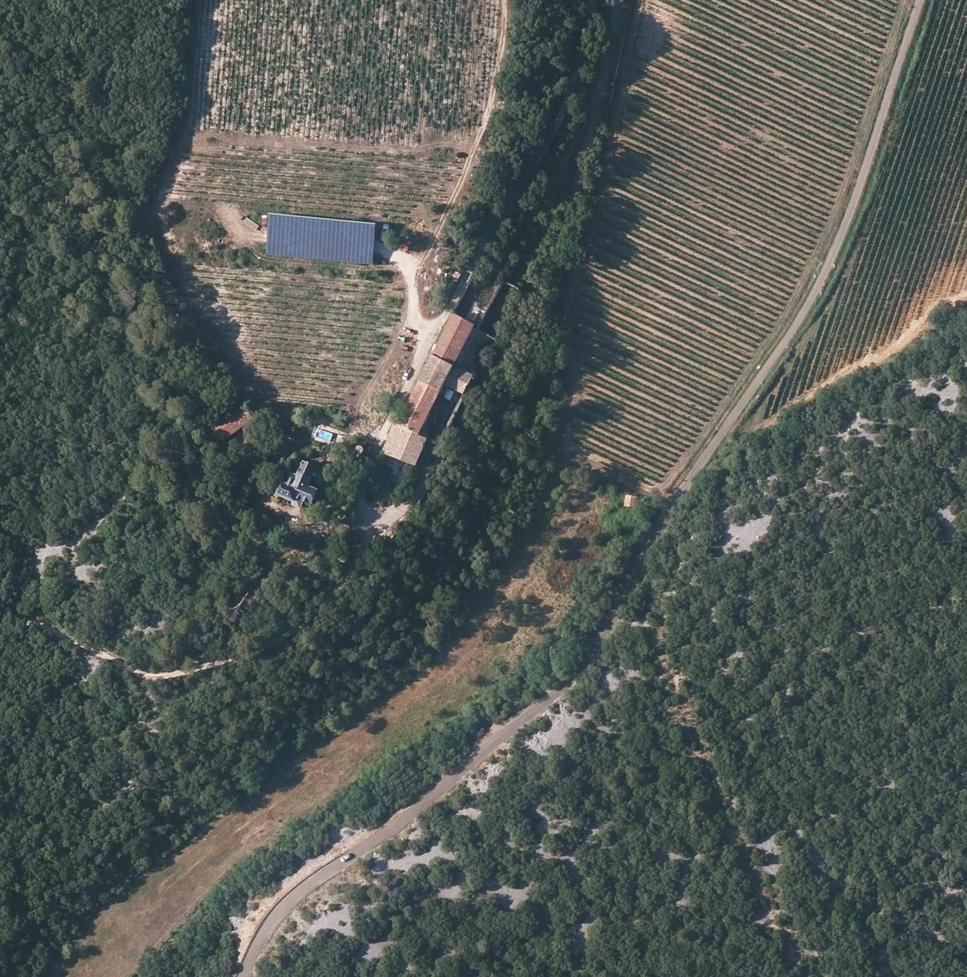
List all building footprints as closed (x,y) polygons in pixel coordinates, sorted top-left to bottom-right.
[(380,227),(273,217),(269,257),(376,267),(380,227)] [(258,234),(262,227),(247,218),(243,224),(258,234)] [(475,326),(454,315),(401,422),(425,432),(444,392),(456,367),(478,379),(495,342),(476,331),(473,330),(475,326)] [(465,402),(478,379),(456,367),(444,392),(465,402)] [(244,408),(216,431),(225,443),(253,419),(244,408)] [(400,462),(418,468),(429,442),(422,438),(425,432),(401,422),(395,421),(383,454),(400,462)] [(314,437),(331,443),(334,434),(317,429),(314,437)] [(286,486),(281,497),(297,503),(299,499),(316,506),(321,493),(310,489),(314,481),(318,469),(307,465),(300,463),(295,477),(294,477),(290,487),(286,486)] [(318,469),(314,481),(320,483),(324,472),(318,469)] [(384,487),(374,482),(372,486),(375,488),(375,489),(378,491),(378,490),(382,492),(384,487)] [(299,499),(297,503),(296,507),(304,510),(307,502),(299,499)]
